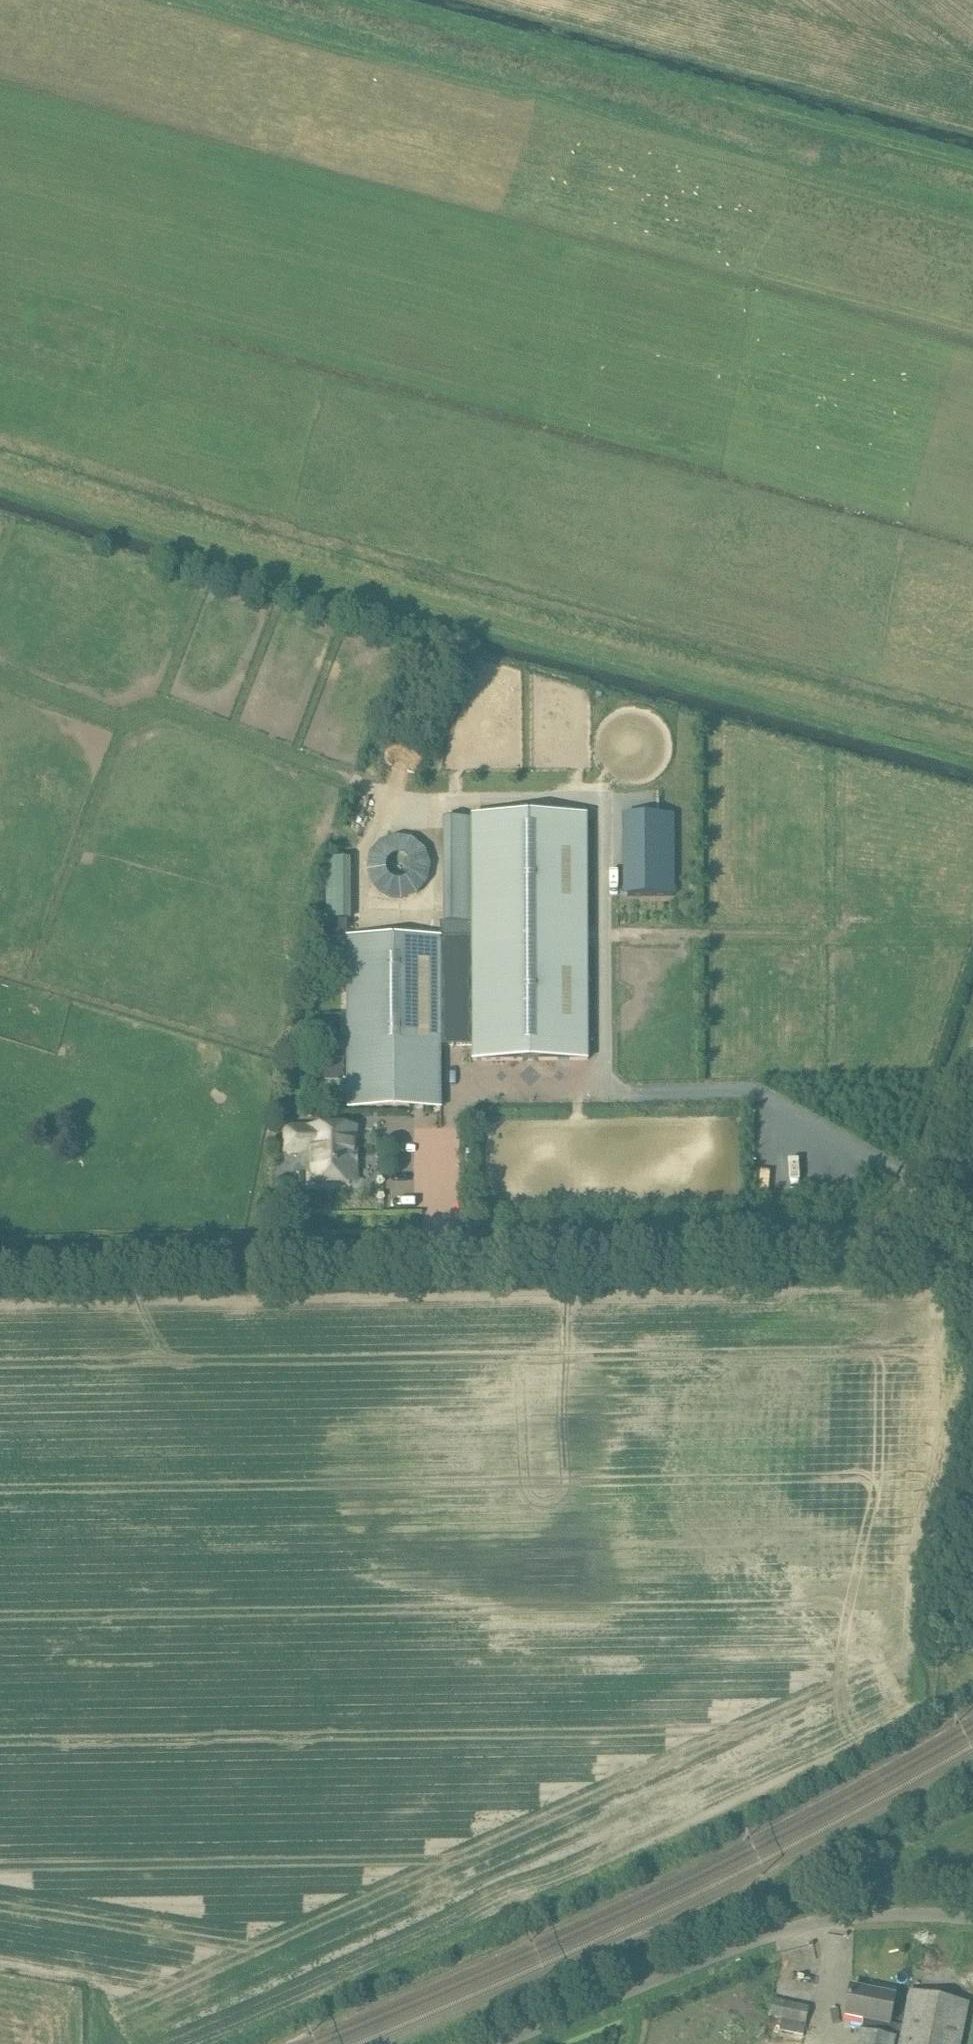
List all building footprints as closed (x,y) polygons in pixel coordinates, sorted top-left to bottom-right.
[(674,814),(627,814),(628,896),(674,896),(674,814)] [(348,937),(348,1108),(441,1108),(441,1076),(441,1045),(473,1045),(473,1060),(587,1060),(587,816),(472,816),(472,818),(446,818),(446,922),(441,922),(441,937),(348,937)] [(376,833),(365,888),(421,900),(432,845),(376,833)] [(346,856),(323,856),(326,936),(349,935),(346,856)] [(325,1015),(325,1060),(341,1059),(341,1015),(325,1015)] [(348,1137),(348,1128),(311,1129),(311,1151),(314,1151),(314,1182),(350,1183),(350,1154),(356,1154),(356,1137),(348,1137)] [(851,1986),(845,2015),(864,2019),(861,2032),(862,2032),(860,2043),(961,2043),(969,2004),(910,1991),(903,2026),(890,2023),(895,1996),(851,1986)] [(810,2006),(773,1998),(769,2016),(782,2019),(779,2029),(803,2034),(810,2006)]
